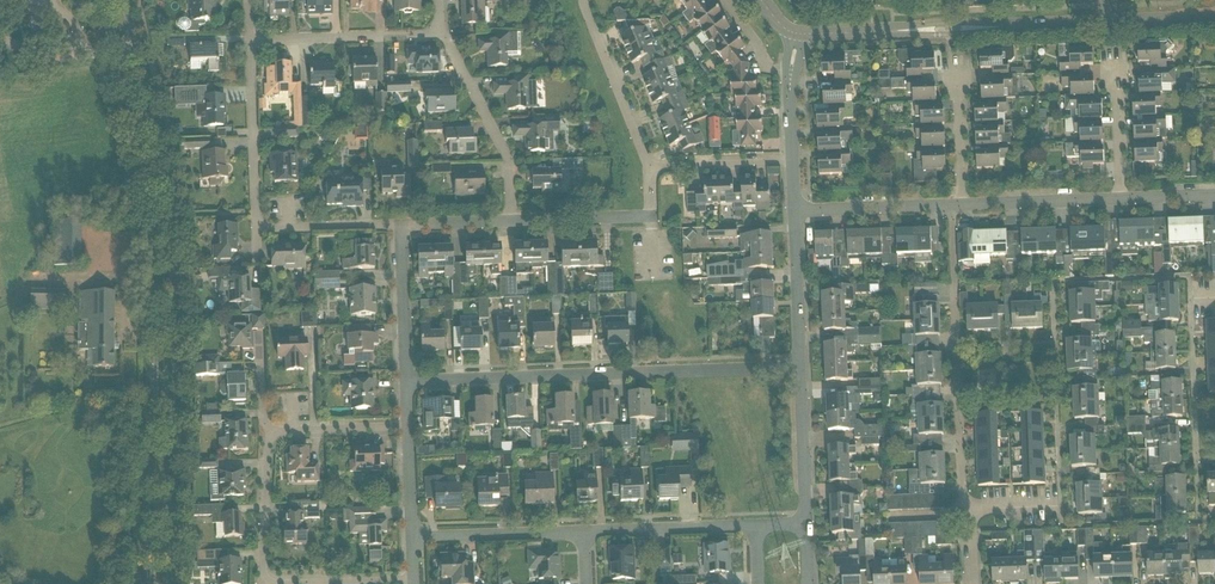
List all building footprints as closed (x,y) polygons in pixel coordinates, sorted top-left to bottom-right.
[(215,5),(216,4),(216,0),(190,0),(190,1),(193,1),(193,10),(190,10),(192,10),(192,21),(190,23),(189,21),(188,20),(187,20),(186,19),(185,19),(183,19),(182,20),(181,20),(180,21),(179,23),(179,24),(179,25),(179,26),(179,27),(180,29),(181,30),(182,31),(183,31),(184,31),(185,31),(185,33),(199,32),(199,26),(204,26),(207,22),(207,21),(208,24),(215,24),(215,5)] [(288,16),(287,0),(265,0),(265,11),(270,11),(270,20),(279,20),(279,16),(288,16)] [(307,15),(332,14),(331,0),(306,0),(307,15)] [(376,12),(375,0),(350,0),(351,10),(367,9),(367,13),(376,12)] [(419,0),(395,0),(396,12),(420,11),(419,0)] [(688,11),(703,0),(679,0),(688,11)] [(709,8),(703,0),(688,11),(683,15),(690,24),(695,20),(702,30),(722,17),(723,15),(715,4),(709,8)] [(846,8),(845,0),(843,0),(832,1),(833,8),(846,8)] [(463,25),(487,24),(489,22),(489,10),(487,8),(484,8),(484,1),(462,2),(463,25)] [(803,9),(810,9),(816,9),(816,1),(803,2),(803,9)] [(621,19),(617,19),(617,22),(627,21),(627,12),(624,12),(624,16),(621,19)] [(716,51),(719,49),(731,40),(724,32),(730,28),(722,17),(702,30),(700,31),(709,43),(705,46),(712,55),(716,52),(716,51)] [(656,23),(655,20),(626,22),(633,22),(636,31),(622,37),(627,50),(650,41),(645,28),(651,26),(651,25),(656,23)] [(521,56),(520,34),(495,35),(495,41),(479,42),(480,51),(488,51),(488,67),(506,67),(506,56),(521,56)] [(167,46),(185,45),(185,35),(167,36),(167,46)] [(731,40),(719,49),(716,51),(716,52),(724,63),(728,60),(734,69),(749,64),(739,52),(745,47),(736,36),(731,40)] [(641,60),(644,68),(655,64),(654,64),(665,59),(662,51),(655,54),(650,41),(627,50),(632,64),(641,60)] [(1167,70),(1166,56),(1166,53),(1167,52),(1168,54),(1175,47),(1168,41),(1149,41),(1147,44),(1147,47),(1138,47),(1138,51),(1137,51),(1137,52),(1136,53),(1136,54),(1136,55),(1136,57),(1137,57),(1137,58),(1138,59),(1138,63),(1151,63),(1151,70),(1167,70)] [(190,62),(191,62),(191,69),(201,69),(200,62),(208,62),(208,72),(219,71),(218,46),(190,46),(190,62)] [(993,69),(993,76),(1009,75),(1008,62),(1011,62),(1015,58),(1014,46),(990,47),(991,53),(980,53),(980,69),(993,69)] [(417,73),(427,72),(439,72),(438,50),(421,51),(421,48),(408,49),(409,64),(416,64),(417,73)] [(1062,73),(1062,75),(1081,74),(1081,66),(1093,65),(1092,49),(1070,50),(1070,59),(1060,60),(1060,73),(1062,73)] [(907,79),(923,79),(923,71),(935,71),(935,55),(926,55),(926,50),(898,51),(899,63),(902,66),(907,65),(907,79)] [(851,79),(851,67),(851,66),(853,66),(853,53),(844,53),(831,53),(831,59),(822,59),(823,75),(834,74),(835,74),(835,82),(851,81),(851,79)] [(386,57),(387,69),(387,74),(395,73),(394,56),(386,57)] [(366,86),(377,86),(376,59),(361,59),(361,57),(352,58),(352,67),(350,67),(348,69),(348,72),(348,74),(350,77),(353,77),(353,83),(366,82),(366,86)] [(671,82),(666,69),(673,66),(669,58),(665,59),(654,64),(655,64),(658,72),(643,78),(648,91),(671,82)] [(334,97),(344,97),(344,82),(338,82),(334,79),(334,65),(328,65),(324,62),(316,63),(316,66),(310,66),(310,86),(323,86),(323,88),(334,88),(334,97)] [(267,85),(264,85),(265,97),(271,97),(271,94),(283,94),(290,94),(290,96),(293,96),(293,83),(291,83),(291,76),(290,64),(276,64),(276,67),(267,67),(267,85)] [(731,94),(736,94),(757,93),(757,79),(749,79),(749,64),(734,69),(735,80),(731,80),(731,94)] [(1145,94),(1161,93),(1163,93),(1162,84),(1176,84),(1176,70),(1167,70),(1151,70),(1151,77),(1139,78),(1139,94),(1145,94)] [(1081,80),(1081,74),(1062,75),(1062,87),(1071,87),(1071,96),(1073,96),(1073,98),(1089,97),(1089,96),(1094,96),(1094,80),(1081,80)] [(987,100),(1006,99),(1018,98),(1017,75),(1009,75),(993,76),(993,83),(981,84),(982,100),(987,100)] [(514,84),(494,84),(495,94),(507,94),(507,110),(519,110),(525,109),(537,109),(536,82),(530,82),(530,76),(526,76),(514,77),(514,84)] [(923,86),(923,79),(907,79),(892,80),(892,90),(908,89),(908,93),(913,93),(913,102),(915,102),(931,101),(931,102),(936,101),(936,86),(923,86)] [(852,95),(851,81),(835,82),(836,89),(823,90),(824,106),(829,105),(847,105),(846,95),(852,95)] [(676,94),(671,82),(648,91),(654,105),(662,101),(665,109),(686,100),(683,92),(676,94)] [(410,83),(387,84),(387,93),(411,92),(410,83)] [(207,87),(175,88),(175,107),(201,106),(201,104),(201,97),(207,96),(207,87)] [(428,113),(444,113),(456,112),(455,101),(455,99),(453,99),(452,90),(440,91),(425,92),(425,102),(427,102),(428,113)] [(386,93),(375,94),(376,112),(386,112),(386,93)] [(736,118),(755,118),(755,107),(762,107),(761,93),(757,93),(736,94),(737,107),(737,109),(732,109),(732,118),(736,118)] [(1133,117),(1146,117),(1156,116),(1156,115),(1156,107),(1161,107),(1161,93),(1145,94),(1145,101),(1133,101),(1133,117)] [(207,96),(201,97),(201,104),(201,106),(205,105),(205,119),(204,119),(204,126),(223,126),(223,114),(222,107),(225,107),(224,96),(207,96)] [(1089,103),(1089,97),(1073,98),(1073,96),(1071,96),(1066,97),(1066,111),(1071,111),(1072,119),(1074,119),(1074,122),(1090,121),(1090,119),(1102,118),(1102,103),(1089,103)] [(310,98),(301,98),(302,127),(311,127),(310,98)] [(975,123),(988,123),(988,122),(998,122),(998,121),(998,113),(1007,112),(1006,99),(987,100),(987,107),(975,107),(975,123)] [(660,120),(665,133),(689,124),(684,111),(690,109),(686,100),(665,109),(668,117),(660,120)] [(931,101),(915,102),(916,116),(921,115),(921,125),(932,124),(932,125),(944,124),(944,108),(931,109),(931,102),(931,101)] [(843,128),(843,127),(843,121),(845,119),(853,119),(852,104),(847,105),(829,105),(829,113),(817,113),(817,116),(815,117),(815,127),(818,127),(818,129),(830,128),(843,128)] [(180,115),(173,116),(175,124),(182,122),(180,115)] [(1166,115),(1156,115),(1156,116),(1146,117),(1146,124),(1133,124),(1134,140),(1147,140),(1147,139),(1157,139),(1162,139),(1167,139),(1166,115)] [(762,117),(755,118),(736,118),(737,133),(741,133),(742,147),(756,147),(756,132),(763,132),(762,117)] [(560,131),(559,119),(533,120),(533,126),(513,127),(514,137),(526,136),(526,153),(554,152),(553,131),(560,131)] [(721,119),(710,119),(711,142),(721,142),(721,119)] [(441,121),(423,122),(424,132),(442,131),(441,121)] [(1003,121),(998,121),(998,122),(988,122),(988,123),(988,130),(976,130),(976,146),(989,146),(989,145),(999,145),(999,144),(1008,144),(1008,145),(1010,145),(1010,135),(1004,135),(1003,121)] [(1075,141),(1075,142),(1075,145),(1091,145),(1091,142),(1103,141),(1103,126),(1090,126),(1090,121),(1074,122),(1075,132),(1080,132),(1080,141),(1075,141)] [(694,136),(689,124),(665,133),(670,147),(679,143),(683,151),(704,143),(700,134),(694,136)] [(932,132),(932,125),(932,124),(921,125),(916,125),(917,139),(922,139),(922,147),(922,148),(933,147),(933,148),(945,147),(945,131),(932,132)] [(297,127),(285,128),(286,137),(297,136),(297,127)] [(830,128),(830,136),(818,136),(818,152),(831,151),(841,151),(841,150),(847,150),(847,141),(853,141),(853,127),(843,127),(843,128),(830,128)] [(368,128),(354,128),(355,141),(368,141),(368,128)] [(226,129),(217,130),(217,138),(226,138),(226,129)] [(449,154),(464,154),(476,153),(476,141),(472,141),(472,136),(473,136),(473,131),(445,132),(446,143),(449,143),(449,154)] [(1135,163),(1155,162),(1156,166),(1165,166),(1167,164),(1167,154),(1164,152),(1163,153),(1162,139),(1157,139),(1147,139),(1147,140),(1147,147),(1134,147),(1135,163)] [(179,141),(179,150),(209,149),(209,140),(179,141)] [(419,168),(418,142),(407,142),(408,168),(419,168)] [(1075,145),(1075,142),(1066,142),(1066,144),(1066,156),(1068,158),(1081,157),(1081,165),(1083,165),(1084,169),(1093,169),(1093,165),(1104,164),(1103,149),(1091,149),(1091,145),(1075,145)] [(989,145),(989,146),(989,153),(977,153),(977,169),(1000,168),(1000,159),(1009,158),(1008,145),(1008,144),(999,144),(999,145),(989,145)] [(922,148),(922,147),(917,147),(917,162),(923,162),(923,170),(914,171),(915,183),(937,182),(937,170),(946,170),(945,154),(933,155),(933,148),(933,147),(922,148)] [(847,150),(841,150),(841,151),(831,151),(831,159),(819,159),(819,175),(842,174),(842,165),(851,164),(850,150),(847,150)] [(224,162),(224,151),(202,152),(203,180),(210,180),(210,186),(221,186),(221,185),(224,182),(225,182),(224,179),(228,179),(227,169),(223,169),(223,162),(224,162)] [(275,183),(297,182),(296,153),(270,154),(270,159),(272,159),(272,163),(270,163),(271,174),(275,173),(275,183)] [(582,170),(582,159),(553,160),(553,170),(527,171),(528,179),(532,179),(532,190),(541,189),(542,195),(561,194),(560,171),(582,170)] [(381,168),(381,182),(382,194),(393,194),(393,192),(396,192),(396,197),(410,197),(410,174),(403,174),(403,167),(381,168)] [(454,173),(455,184),(455,196),(485,195),(484,172),(454,173)] [(327,181),(326,181),(327,205),(343,204),(347,204),(347,207),(363,206),(362,194),(362,180),(340,180),(340,173),(327,173),(327,181)] [(743,207),(756,207),(756,210),(766,210),(770,210),(770,187),(757,188),(756,178),(741,179),(742,191),(743,207)] [(743,207),(742,191),(734,191),(733,179),(719,180),(720,205),(733,204),(733,211),(743,211),(743,207)] [(706,205),(720,205),(719,180),(705,180),(705,196),(697,196),(697,190),(696,190),(696,193),(687,193),(688,213),(707,212),(706,205)] [(1174,249),(1186,248),(1185,220),(1169,221),(1169,231),(1162,231),(1162,246),(1163,265),(1172,265),(1171,250),(1174,250),(1174,249)] [(1203,220),(1185,220),(1186,248),(1203,247),(1203,244),(1210,244),(1210,229),(1203,229),(1203,220)] [(1162,246),(1162,231),(1154,231),(1154,221),(1136,222),(1137,247),(1162,246)] [(1137,247),(1136,222),(1119,223),(1120,233),(1112,233),(1113,256),(1138,255),(1137,250),(1137,247)] [(237,225),(219,226),(220,246),(214,246),(214,259),(230,258),(230,252),(236,251),(236,236),(237,236),(237,225)] [(709,238),(737,237),(736,228),(708,229),(709,238)] [(1105,228),(1087,229),(1089,253),(1105,252),(1106,277),(1114,276),(1113,256),(1112,233),(1107,233),(1108,242),(1105,242),(1105,228)] [(1071,244),(1064,244),(1064,258),(1065,268),(1070,268),(1073,265),(1072,254),(1089,253),(1087,229),(1070,229),(1071,244)] [(897,241),(889,241),(890,255),(898,255),(914,254),(913,230),(896,231),(897,241)] [(931,230),(913,230),(914,254),(914,258),(931,258),(931,255),(939,254),(939,253),(939,239),(931,240),(931,230)] [(1041,254),(1040,230),(1021,231),(1022,245),(1014,246),(1014,260),(1023,260),(1022,255),(1041,254)] [(1056,258),(1064,258),(1064,244),(1056,244),(1056,230),(1040,230),(1041,254),(1056,254),(1056,258)] [(882,231),(865,232),(865,256),(881,255),(882,265),(890,265),(890,256),(890,255),(889,241),(882,242),(882,231)] [(848,243),(841,243),(841,258),(841,268),(850,268),(850,256),(865,256),(865,232),(847,233),(848,243)] [(959,262),(973,262),(973,257),(991,256),(990,232),(972,233),(972,232),(965,233),(965,248),(958,248),(959,262)] [(1014,260),(1014,246),(1007,246),(1006,232),(990,232),(991,256),(1006,256),(1006,260),(1014,260)] [(772,252),(771,233),(771,235),(741,236),(742,244),(742,253),(745,253),(752,252),(772,252)] [(816,251),(808,251),(809,265),(817,265),(816,257),(833,257),(833,260),(833,268),(841,268),(841,258),(841,243),(833,243),(833,233),(815,234),(816,251)] [(350,242),(351,260),(343,260),(343,270),(351,269),(374,269),(374,241),(350,242)] [(595,242),(578,243),(579,268),(596,267),(603,267),(603,257),(595,257),(595,242)] [(578,243),(561,243),(562,268),(579,268),(578,243)] [(271,245),(272,267),(285,266),(285,269),(305,268),(304,261),(304,258),(304,255),(304,246),(286,247),(286,244),(271,245)] [(548,297),(551,297),(556,297),(555,276),(555,263),(547,264),(546,244),(530,245),(532,275),(533,275),(533,272),(532,272),(532,269),(542,268),(547,267),(548,297)] [(530,275),(532,275),(530,245),(515,245),(516,275),(530,274),(530,275)] [(465,247),(466,265),(459,266),(460,285),(468,285),(467,276),(475,276),(475,266),(483,266),(483,246),(465,247)] [(500,246),(483,246),(483,266),(492,265),(492,269),(491,269),(491,275),(500,275),(500,246)] [(452,247),(435,248),(436,274),(445,273),(445,277),(452,277),(453,300),(460,300),(460,285),(459,266),(452,266),(452,247)] [(435,274),(436,274),(436,267),(435,248),(418,249),(419,279),(427,278),(427,274),(435,274)] [(772,268),(772,252),(752,252),(745,253),(746,261),(736,262),(736,266),(729,266),(728,264),(729,264),(729,263),(707,267),(707,268),(708,268),(708,278),(720,278),(720,279),(749,278),(749,277),(749,269),(772,268)] [(250,290),(250,277),(228,278),(228,269),(211,269),(211,273),(219,273),(219,291),(228,291),(229,303),(242,303),(242,312),(260,311),(259,290),(250,290)] [(326,272),(314,273),(314,281),(327,280),(326,272)] [(564,276),(555,276),(556,297),(560,296),(565,296),(564,276)] [(507,278),(508,298),(517,297),(517,277),(507,278)] [(774,302),(773,285),(758,285),(758,284),(756,284),(756,277),(749,277),(749,278),(720,279),(720,286),(743,285),(743,291),(737,292),(737,303),(753,302),(774,302)] [(327,280),(314,281),(315,291),(339,290),(339,280),(327,280)] [(1095,307),(1095,291),(1110,291),(1109,283),(1093,284),(1093,283),(1079,284),(1080,293),(1070,293),(1071,308),(1095,307)] [(866,286),(855,286),(855,294),(866,294),(866,286)] [(924,299),(937,299),(937,287),(917,286),(917,295),(924,295),(924,299)] [(1148,296),(1145,296),(1145,305),(1154,305),(1178,304),(1177,287),(1148,289),(1148,296)] [(349,289),(350,316),(376,315),(376,305),(373,305),(373,299),(376,299),(375,288),(349,289)] [(31,310),(66,311),(66,291),(31,290),(31,310)] [(79,328),(79,351),(88,351),(93,351),(93,366),(93,368),(113,368),(114,350),(114,340),(114,292),(80,292),(79,328)] [(823,295),(824,313),(843,312),(843,303),(850,303),(850,294),(823,295)] [(973,302),(968,303),(967,294),(960,294),(961,310),(967,310),(968,331),(987,330),(986,306),(973,307),(973,302)] [(597,314),(596,295),(589,295),(590,314),(597,314)] [(635,312),(635,295),(626,295),(627,312),(635,312)] [(560,296),(556,297),(551,297),(552,315),(561,315),(560,296)] [(914,306),(915,321),(939,320),(939,305),(924,306),(923,296),(915,296),(915,306),(914,306)] [(1027,305),(1012,305),(1012,301),(1010,297),(1005,297),(1005,306),(1005,315),(1012,314),(1012,329),(1028,329),(1027,305)] [(1028,329),(1043,328),(1042,297),(1034,297),(1035,305),(1027,305),(1028,329)] [(518,329),(525,328),(524,298),(505,298),(505,307),(514,307),(514,320),(507,320),(508,326),(499,326),(499,350),(519,349),(518,329)] [(488,319),(487,299),(478,299),(479,320),(488,319)] [(420,301),(420,309),(445,308),(445,321),(452,321),(452,300),(420,301)] [(774,302),(753,302),(753,319),(754,339),(775,338),(774,318),(773,318),(773,310),(774,310),(774,302)] [(1154,305),(1145,305),(1146,316),(1149,316),(1149,322),(1167,321),(1179,321),(1178,304),(1154,305)] [(998,307),(986,306),(987,330),(998,330),(998,315),(1005,315),(1005,306),(998,307)] [(1086,323),(1087,331),(1100,331),(1099,326),(1095,326),(1095,323),(1096,323),(1095,307),(1071,308),(1071,323),(1086,323)] [(316,328),(316,312),(302,313),(303,328),(316,328)] [(843,322),(843,312),(824,313),(824,331),(851,330),(857,329),(858,329),(858,323),(851,324),(851,321),(843,322)] [(264,315),(252,315),(253,329),(265,329),(264,315)] [(580,323),(571,323),(572,347),(591,347),(590,322),(589,322),(589,316),(580,317),(580,323)] [(605,327),(607,327),(608,346),(609,346),(609,345),(627,344),(626,327),(628,327),(628,319),(620,319),(620,318),(604,318),(605,327)] [(541,328),(533,328),(534,348),(553,348),(552,331),(554,331),(554,319),(541,319),(541,328)] [(940,336),(939,320),(915,321),(915,336),(911,336),(911,338),(909,339),(905,342),(905,346),(909,346),(925,346),(925,336),(940,336)] [(1207,339),(1214,339),(1214,320),(1206,321),(1207,339)] [(1133,321),(1133,329),(1141,329),(1141,321),(1133,321)] [(479,331),(479,322),(460,323),(461,351),(481,350),(480,331),(479,331)] [(251,341),(250,326),(236,326),(236,323),(227,324),(227,335),(230,335),(230,347),(242,346),(242,349),(253,348),(253,341),(251,341)] [(377,345),(377,337),(366,338),(366,335),(355,335),(354,326),(347,326),(348,351),(349,351),(349,356),(343,357),(344,366),(354,366),(354,363),(373,362),(372,345),(377,345)] [(422,352),(443,352),(442,334),(429,334),(429,326),(421,326),(422,352)] [(857,329),(857,337),(881,337),(881,328),(858,329),(857,329)] [(1141,329),(1133,329),(1123,330),(1123,338),(1142,338),(1141,329)] [(1150,353),(1175,352),(1174,335),(1154,336),(1154,329),(1141,329),(1142,338),(1144,337),(1144,344),(1150,344),(1150,353)] [(1067,341),(1068,356),(1096,355),(1096,352),(1101,352),(1101,343),(1099,342),(1091,342),(1091,340),(1095,340),(1095,337),(1100,337),(1100,331),(1087,331),(1082,331),(1082,340),(1067,341)] [(882,350),(881,337),(857,337),(847,338),(847,345),(846,345),(825,346),(825,347),(826,347),(826,364),(847,363),(846,354),(852,354),(852,346),(858,346),(871,346),(872,350),(882,350)] [(306,357),(307,357),(306,340),(278,341),(278,348),(277,348),(277,351),(278,351),(278,358),(286,358),(286,371),(303,370),(303,354),(306,354),(306,357)] [(916,356),(917,371),(941,370),(941,355),(926,355),(925,346),(909,346),(909,356),(916,356)] [(1176,369),(1175,352),(1150,353),(1151,363),(1145,363),(1145,370),(1176,369)] [(1097,369),(1096,355),(1092,355),(1068,356),(1068,372),(1083,371),(1084,380),(1088,380),(1097,380),(1097,369)] [(847,372),(847,363),(826,364),(827,380),(826,380),(826,382),(847,380),(853,380),(853,372),(847,372)] [(218,364),(194,365),(194,376),(218,375),(218,364)] [(994,388),(993,365),(977,365),(978,389),(994,388)] [(1125,368),(1125,377),(1125,378),(1137,377),(1137,370),(1133,371),(1132,367),(1125,367),(1125,368)] [(1125,378),(1124,369),(1108,369),(1108,379),(1125,378)] [(942,385),(941,370),(917,371),(917,386),(911,386),(911,389),(906,389),(907,397),(912,396),(927,396),(927,386),(942,385)] [(227,374),(227,381),(225,381),(223,382),(221,384),(221,385),(220,386),(221,391),(222,393),(223,395),(224,395),(225,395),(227,395),(228,402),(246,401),(245,374),(227,374)] [(859,380),(859,388),(872,388),(883,387),(882,379),(859,380)] [(1099,403),(1098,388),(1097,388),(1097,380),(1088,380),(1089,388),(1074,389),(1074,404),(1099,403)] [(374,381),(343,382),(344,397),(351,396),(352,410),(373,409),(373,394),(374,394),(374,381)] [(1151,384),(1151,392),(1149,392),(1149,401),(1157,401),(1182,400),(1181,383),(1151,384)] [(872,388),(859,388),(852,388),(853,397),(827,398),(828,414),(848,414),(856,413),(860,413),(860,396),(872,395),(872,388)] [(630,420),(654,420),(654,423),(665,423),(665,408),(654,408),(649,408),(648,394),(629,395),(630,420)] [(594,426),(613,426),(612,395),(593,396),(593,409),(587,409),(587,426),(594,426)] [(919,420),(919,421),(943,420),(942,405),(927,405),(927,396),(912,396),(912,406),(911,408),(911,420),(919,420)] [(548,425),(574,424),(572,397),(556,397),(556,413),(547,413),(548,425)] [(523,399),(507,399),(508,429),(533,428),(533,412),(524,413),(523,399)] [(469,416),(469,428),(493,427),(492,400),(475,400),(476,416),(469,416)] [(1182,417),(1182,400),(1157,401),(1157,411),(1152,411),(1153,418),(1182,417)] [(431,409),(424,409),(425,432),(437,432),(439,432),(438,421),(453,421),(452,403),(452,401),(430,402),(431,409)] [(1099,418),(1099,403),(1074,404),(1075,419),(1090,418),(1090,427),(1099,427),(1098,418),(1099,418)] [(1022,412),(1023,430),(1043,430),(1042,411),(1022,412)] [(220,412),(201,413),(202,423),(221,422),(220,412)] [(856,413),(848,414),(828,414),(829,431),(855,430),(855,427),(855,422),(856,421),(856,413)] [(976,414),(976,432),(997,431),(996,413),(976,414)] [(1126,426),(1145,425),(1145,417),(1126,418),(1126,426)] [(943,435),(943,420),(919,421),(919,436),(913,436),(913,444),(913,446),(929,445),(929,436),(943,435)] [(246,421),(226,421),(226,439),(227,450),(247,450),(247,436),(245,436),(245,432),(247,432),(246,421)] [(1126,426),(1127,434),(1145,434),(1145,425),(1126,426)] [(855,439),(861,439),(879,438),(885,438),(884,426),(855,427),(855,430),(855,439)] [(582,450),(581,427),(570,428),(571,451),(575,451),(582,450)] [(612,428),(613,449),(621,449),(620,427),(612,428)] [(620,427),(621,449),(635,448),(635,440),(630,440),(630,427),(620,427)] [(1071,437),(1071,452),(1095,451),(1094,437),(1105,436),(1104,427),(1099,427),(1090,427),(1085,427),(1086,436),(1071,437)] [(501,453),(500,430),(492,431),(493,453),(501,453)] [(1044,448),(1043,430),(1023,430),(1023,445),(1023,448),(1044,448)] [(542,451),(541,431),(530,432),(531,452),(542,451)] [(998,449),(997,431),(976,432),(977,450),(998,449)] [(1155,449),(1179,448),(1178,431),(1148,432),(1148,440),(1154,440),(1155,449)] [(698,450),(697,436),(678,437),(679,451),(698,450)] [(861,447),(879,446),(879,438),(861,439),(861,447)] [(945,469),(944,454),(929,454),(929,445),(921,445),(921,455),(920,455),(920,457),(919,457),(919,469),(921,469),(921,470),(945,469)] [(368,449),(354,449),(355,462),(350,462),(350,472),(380,471),(380,465),(384,465),(384,446),(368,446),(368,449)] [(297,473),(297,482),(319,482),(318,468),(309,468),(308,449),(303,449),(302,447),(296,447),(296,449),(290,450),(291,456),(286,456),(287,474),(297,473)] [(650,468),(649,448),(639,448),(640,468),(650,468)] [(829,449),(830,465),(849,465),(849,455),(856,455),(856,448),(829,449)] [(1023,448),(1024,466),(1044,465),(1044,448),(1023,448)] [(1179,465),(1179,448),(1155,449),(1155,459),(1149,459),(1150,473),(1165,472),(1165,466),(1179,465)] [(603,449),(592,450),(593,469),(604,469),(603,449)] [(998,467),(998,449),(977,450),(978,468),(998,467)] [(1095,466),(1095,451),(1071,452),(1072,467),(1087,467),(1087,476),(1092,476),(1100,475),(1100,466),(1095,466)] [(503,455),(503,469),(513,469),(512,454),(503,455)] [(559,471),(558,455),(550,455),(550,471),(559,471)] [(218,460),(199,461),(195,461),(195,469),(218,468),(218,460)] [(849,474),(849,465),(830,465),(830,482),(848,481),(849,490),(868,489),(868,486),(863,486),(863,484),(860,480),(857,481),(857,474),(849,474)] [(1045,484),(1044,465),(1024,466),(1025,485),(1045,484)] [(999,485),(998,467),(978,468),(978,486),(999,485)] [(667,471),(656,472),(656,483),(658,483),(659,488),(659,500),(670,500),(671,501),(678,500),(678,499),(678,489),(678,484),(689,483),(689,469),(677,469),(667,470),(667,471)] [(929,495),(930,495),(930,485),(945,484),(945,469),(921,470),(921,485),(909,485),(910,496),(915,495),(922,495),(929,495)] [(217,471),(218,486),(210,486),(211,502),(224,501),(223,497),(243,496),(243,488),(245,488),(245,470),(217,471)] [(630,472),(630,477),(612,478),(612,484),(612,496),(620,496),(621,502),(642,501),(641,471),(630,472)] [(584,485),(576,485),(577,503),(596,503),(595,473),(584,474),(584,485)] [(536,484),(525,485),(526,505),(553,504),(552,475),(536,475),(536,484)] [(1101,481),(1100,475),(1092,476),(1092,484),(1077,484),(1078,500),(1102,499),(1101,483),(1101,481)] [(479,507),(498,506),(497,494),(507,493),(506,476),(495,476),(495,479),(478,480),(479,507)] [(446,488),(446,479),(426,480),(427,494),(435,494),(436,509),(460,508),(459,487),(446,488)] [(1161,497),(1185,496),(1185,479),(1154,480),(1155,488),(1161,488),(1161,497)] [(860,505),(860,499),(863,494),(863,492),(868,492),(868,489),(849,490),(849,498),(831,498),(832,516),(853,515),(852,506),(860,505)] [(1186,513),(1185,496),(1161,497),(1161,506),(1156,507),(1156,514),(1186,513)] [(1102,514),(1102,499),(1078,500),(1078,515),(1093,515),(1094,523),(1102,523),(1102,514)] [(303,525),(303,519),(319,519),(319,511),(327,511),(326,502),(292,504),(292,513),(286,513),(287,531),(284,532),(285,544),(306,544),(306,525),(303,525)] [(192,516),(221,516),(221,515),(221,505),(192,506),(192,514),(192,516)] [(386,521),(372,521),(372,508),(357,509),(343,509),(344,522),(350,522),(350,534),(369,533),(370,563),(382,562),(381,552),(387,552),(387,547),(382,548),(381,533),(387,532),(386,521)] [(221,515),(221,516),(221,523),(216,524),(216,538),(244,537),(243,525),(240,525),(240,514),(221,515)] [(853,524),(853,515),(832,516),(833,534),(851,533),(851,541),(859,540),(865,540),(865,537),(861,535),(861,524),(853,524)] [(1130,528),(1131,545),(1138,545),(1137,528),(1130,528)] [(1137,528),(1138,545),(1148,544),(1147,528),(1137,528)] [(1198,528),(1189,529),(1190,545),(1190,563),(1199,563),(1199,574),(1214,574),(1214,554),(1199,555),(1198,528)] [(1085,530),(1086,547),(1094,546),(1094,544),(1093,529),(1085,530)] [(1077,530),(1078,547),(1086,547),(1085,530),(1077,530)] [(1044,531),(1034,532),(1035,548),(1044,548),(1044,531)] [(1009,563),(1010,582),(1011,581),(1011,583),(1019,583),(1019,581),(1027,581),(1026,562),(1025,562),(1025,561),(1035,561),(1035,548),(1034,532),(1024,532),(1025,549),(1024,549),(1024,552),(1017,553),(1018,562),(1009,563)] [(1009,540),(1008,533),(992,533),(992,541),(1009,540)] [(944,537),(937,538),(936,538),(936,546),(952,545),(952,537),(951,537),(944,537)] [(909,539),(905,539),(906,555),(913,555),(912,538),(909,539)] [(917,538),(912,538),(913,555),(923,555),(922,538),(917,538)] [(866,540),(866,557),(867,571),(874,571),(875,583),(891,583),(890,570),(890,560),(881,561),(874,561),(874,557),(873,540),(866,540)] [(1094,546),(1095,578),(1114,578),(1113,558),(1103,558),(1102,544),(1094,544),(1094,546)] [(705,546),(705,556),(708,556),(709,559),(710,559),(710,573),(729,572),(729,555),(728,555),(727,545),(705,546)] [(1182,575),(1181,563),(1190,563),(1190,545),(1165,546),(1165,555),(1166,576),(1166,579),(1176,579),(1176,575),(1182,575)] [(670,547),(660,547),(661,559),(661,563),(661,568),(671,568),(670,562),(670,559),(670,547)] [(1113,558),(1114,578),(1132,577),(1131,548),(1122,548),(1122,558),(1113,558)] [(613,560),(613,580),(635,580),(634,549),(611,549),(611,560),(613,560)] [(215,551),(197,552),(197,562),(215,561),(215,551)] [(549,552),(529,552),(529,570),(538,569),(539,579),(559,579),(558,556),(549,556),(549,552)] [(994,582),(1010,582),(1009,563),(1001,563),(1000,553),(993,553),(993,563),(994,582)] [(1061,561),(1062,580),(1078,579),(1078,553),(1070,554),(1070,561),(1061,561)] [(1045,560),(1045,580),(1047,580),(1047,583),(1061,583),(1061,580),(1062,580),(1061,561),(1051,561),(1051,554),(1044,555),(1045,560)] [(453,583),(473,583),(472,564),(461,565),(460,555),(441,556),(442,578),(453,578),(453,583)] [(1148,576),(1166,576),(1165,555),(1147,556),(1148,576)] [(683,556),(674,556),(674,565),(683,564),(683,556)] [(938,583),(953,583),(952,556),(945,557),(945,566),(937,566),(938,583)] [(838,561),(839,574),(844,574),(844,583),(860,583),(860,572),(867,571),(866,557),(859,557),(850,557),(851,560),(838,561)] [(937,566),(928,567),(928,557),(920,558),(921,583),(938,583),(937,566)] [(240,563),(241,563),(241,560),(218,560),(218,574),(218,575),(218,578),(219,578),(219,583),(240,583),(240,563)] [(890,570),(891,583),(907,583),(906,560),(899,560),(899,570),(890,570)]
